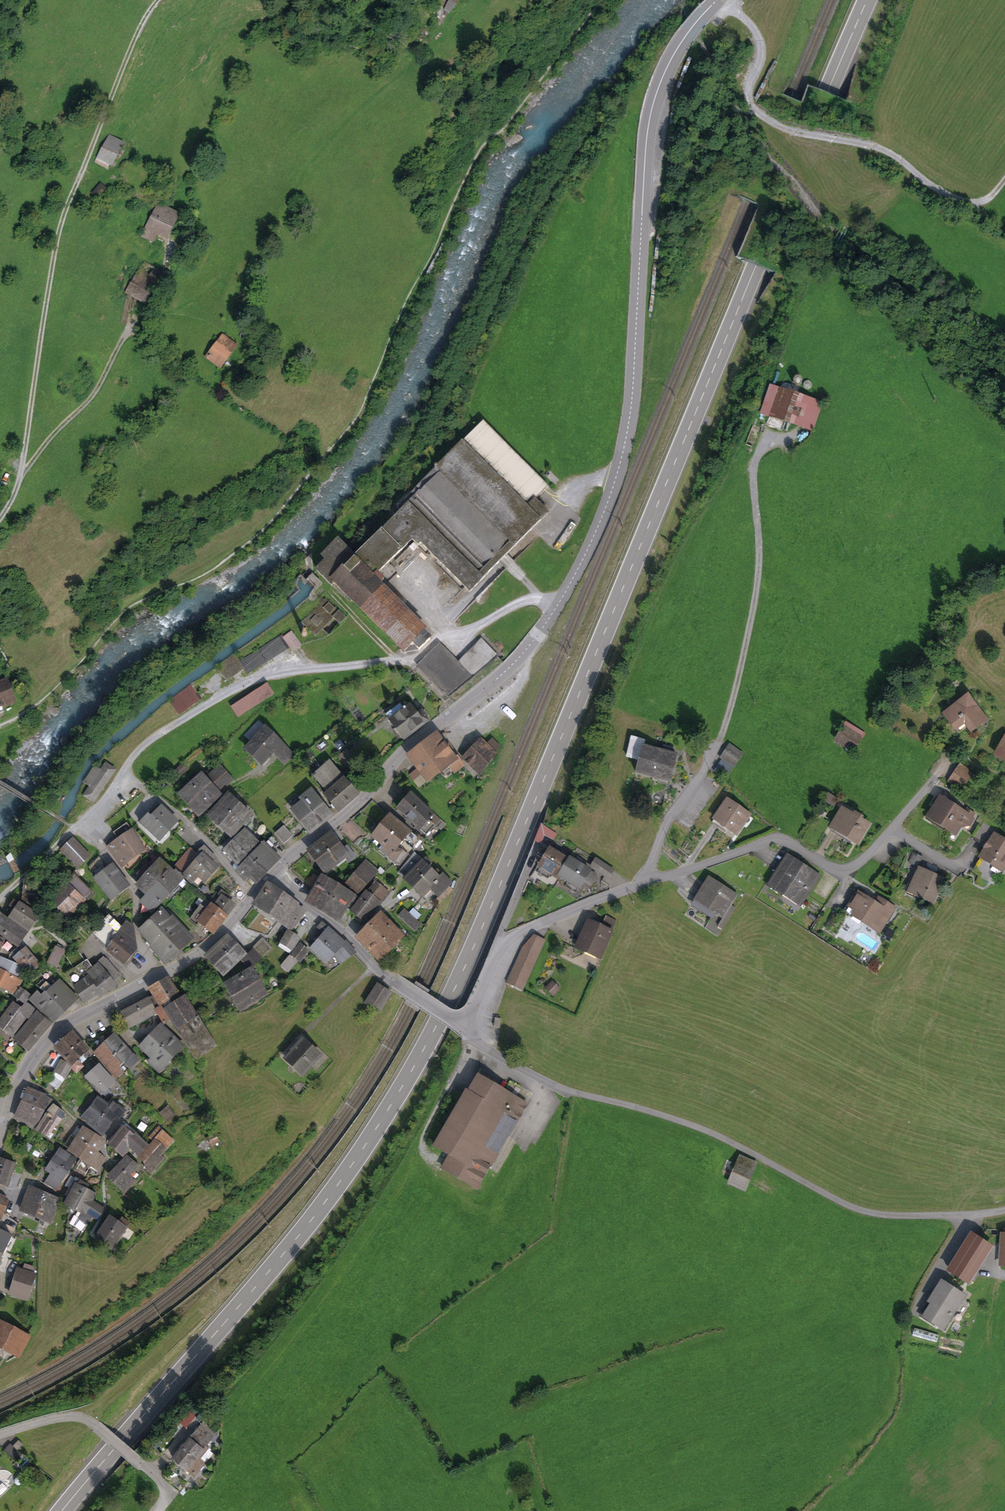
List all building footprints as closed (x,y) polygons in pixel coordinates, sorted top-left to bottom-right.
[(449,14),(460,0),(449,0),(447,2),(444,10),(449,14)] [(439,19),(442,8),(438,4),(436,5),(433,13),(439,19)] [(109,136),(98,157),(111,164),(123,143),(109,136)] [(169,193),(161,201),(168,207),(175,198),(169,193)] [(153,235),(156,230),(166,236),(177,214),(159,204),(147,225),(148,226),(145,231),(153,235)] [(145,263),(127,291),(145,302),(156,282),(153,280),(158,272),(145,263)] [(223,336),(207,357),(219,366),(235,345),(223,336)] [(799,385),(801,382),(801,379),(798,377),(795,377),(793,379),(793,383),(796,385),(799,385)] [(796,393),(798,390),(797,387),(794,385),(791,386),(789,389),(790,392),(793,394),(796,393)] [(770,387),(762,412),(812,429),(821,404),(770,387)] [(527,507),(535,499),(548,486),(483,421),(462,442),(527,507)] [(548,513),(535,499),(527,507),(462,442),(437,467),(436,466),(434,468),(435,470),(411,494),(415,498),(402,511),(396,517),(414,536),(411,539),(412,539),(418,546),(421,543),(470,592),(503,558),(548,513)] [(398,507),(402,511),(415,498),(411,494),(398,507)] [(384,580),(377,573),(412,539),(411,539),(414,536),(396,517),(354,558),(332,580),(334,582),(404,652),(412,644),(419,650),(430,639),(424,632),(426,631),(379,584),(384,580)] [(332,580),(354,558),(351,555),(353,554),(351,551),(348,549),(345,546),(345,545),(343,547),(337,541),(323,556),(327,560),(317,570),(331,585),(334,582),(332,580)] [(314,591),(321,584),(312,575),(309,578),(305,581),(304,580),(302,583),(304,585),(306,583),(309,587),(312,590),(314,591)] [(477,598),(482,604),(497,589),(491,584),(477,598)] [(334,618),(340,624),(345,618),(326,598),(324,599),(321,596),(317,600),(320,604),(298,625),(301,628),(305,625),(315,636),(334,618)] [(290,647),(293,651),(301,645),(292,632),(284,637),(283,637),(290,647)] [(243,668),(247,674),(290,647),(283,637),(284,637),(282,635),(239,661),(243,668)] [(458,663),(462,667),(486,644),(482,640),(458,663)] [(404,652),(419,650),(412,644),(404,652)] [(417,666),(454,703),(503,662),(486,644),(462,667),(458,663),(439,644),(417,666)] [(2,707),(14,702),(6,681),(0,683),(0,708),(2,707)] [(232,708),(238,717),(273,695),(267,685),(232,708)] [(984,721),(983,720),(985,718),(968,696),(946,713),(948,716),(946,717),(953,725),(954,724),(962,718),(964,722),(970,729),(974,726),(977,724),(979,726),(984,721)] [(400,704),(386,715),(404,739),(428,721),(426,719),(429,716),(426,712),(423,714),(422,712),(417,715),(410,706),(406,709),(405,708),(404,709),(400,704)] [(954,724),(957,727),(964,722),(962,718),(954,724)] [(252,742),(246,748),(260,762),(272,750),(285,763),(293,755),(259,721),(245,735),(252,742)] [(847,722),(836,739),(853,750),(864,734),(847,722)] [(338,750),(348,745),(343,735),(333,740),(338,750)] [(455,772),(463,765),(456,756),(455,757),(438,735),(410,756),(416,765),(428,780),(449,764),(455,772)] [(995,753),(1004,759),(1004,736),(995,753)] [(656,775),(655,778),(670,782),(677,755),(671,753),(669,753),(670,749),(670,748),(665,747),(664,751),(643,746),(645,741),(632,738),(627,756),(640,760),(637,770),(638,770),(656,775)] [(492,740),(487,746),(481,740),(464,758),(480,774),(496,755),(499,748),(492,740)] [(730,746),(721,758),(733,766),(741,754),(730,746)] [(338,757),(348,769),(356,762),(347,751),(338,757)] [(338,812),(357,795),(329,762),(314,776),(328,792),(324,795),(338,812)] [(105,764),(101,770),(95,766),(84,783),(90,787),(84,795),(94,802),(116,770),(105,764)] [(183,764),(171,774),(176,780),(188,769),(183,764)] [(419,787),(428,780),(416,765),(407,772),(419,787)] [(961,765),(949,782),(960,790),(972,773),(961,765)] [(209,776),(221,789),(232,780),(220,767),(209,776)] [(203,775),(182,794),(190,803),(212,784),(207,778),(203,775)] [(218,792),(221,789),(209,776),(207,778),(218,792)] [(198,812),(220,793),(218,792),(212,784),(190,803),(198,812)] [(304,803),(294,810),(302,821),(320,806),(316,800),(319,798),(315,793),(312,796),(308,792),(300,799),(304,803)] [(959,827),(961,826),(965,821),(970,824),(973,819),(971,818),(974,814),(967,809),(964,813),(955,808),(960,801),(946,793),(942,799),(940,798),(938,802),(936,806),(929,817),(955,833),(959,827)] [(221,806),(212,815),(222,824),(238,807),(240,805),(237,802),(239,801),(231,794),(228,798),(225,796),(218,803),(221,806)] [(435,824),(439,819),(411,794),(397,809),(420,830),(420,829),(426,834),(433,827),(427,822),(430,819),(435,824)] [(828,794),(824,801),(833,806),(837,799),(828,794)] [(727,800),(715,819),(728,828),(736,833),(749,815),(727,800)] [(243,806),(242,807),(240,805),(238,807),(222,824),(232,833),(240,824),(244,826),(250,820),(249,819),(252,814),(243,806)] [(176,820),(161,806),(155,814),(169,828),(176,820)] [(328,809),(325,812),(320,806),(302,821),(310,831),(332,814),(328,809)] [(856,841),(859,840),(867,825),(867,824),(860,819),(860,818),(860,816),(856,814),(854,816),(842,809),(834,823),(835,823),(840,827),(839,829),(840,831),(853,839),(856,841)] [(139,822),(158,840),(169,828),(155,814),(151,817),(148,813),(139,822)] [(414,847),(419,840),(414,835),(390,815),(381,826),(401,843),(404,839),(408,842),(414,847)] [(441,830),(445,825),(439,819),(435,824),(441,830)] [(726,832),(728,828),(715,819),(712,823),(726,832)] [(983,822),(975,836),(986,843),(989,838),(991,840),(987,846),(981,857),(985,860),(993,865),(995,862),(1004,868),(1004,866),(1004,842),(995,835),(997,831),(983,822)] [(851,844),(853,839),(840,831),(839,829),(840,827),(835,823),(833,827),(832,826),(830,830),(831,832),(851,844)] [(131,831),(127,825),(114,833),(116,837),(118,839),(126,851),(116,858),(123,866),(132,860),(131,858),(145,849),(132,830),(131,831)] [(284,844),(293,836),(284,826),(275,834),(284,844)] [(408,854),(398,846),(401,843),(381,826),(372,837),(382,845),(386,848),(383,851),(383,852),(399,865),(408,854)] [(553,840),(555,836),(542,826),(536,841),(540,843),(544,835),(553,840)] [(232,857),(236,859),(242,866),(254,854),(262,846),(246,830),(226,850),(232,857)] [(334,833),(310,850),(318,860),(340,844),(338,842),(340,841),(334,833)] [(406,844),(414,850),(423,840),(415,833),(414,835),(419,840),(414,847),(408,842),(406,844)] [(279,859),(270,850),(279,843),(272,835),(262,846),(254,854),(258,862),(267,871),(279,859)] [(989,838),(986,843),(975,836),(974,838),(987,846),(991,840),(989,838)] [(108,842),(108,846),(118,839),(116,837),(108,842)] [(61,850),(78,867),(89,856),(73,839),(61,850)] [(118,839),(108,846),(116,858),(126,851),(118,839)] [(347,846),(344,849),(340,844),(318,860),(325,871),(336,863),(338,866),(346,860),(348,863),(355,857),(347,846)] [(198,876),(204,881),(217,867),(211,861),(215,857),(205,846),(197,852),(192,858),(196,862),(190,869),(184,876),(192,883),(198,876)] [(560,876),(569,861),(565,858),(567,855),(562,852),(560,856),(550,849),(544,846),(539,854),(545,858),(540,867),(559,878),(560,876)] [(406,878),(405,880),(414,888),(430,871),(427,868),(431,864),(425,858),(423,860),(414,853),(398,873),(406,878)] [(251,874),(257,880),(267,871),(258,862),(254,854),(242,866),(236,871),(245,880),(251,874)] [(142,879),(138,884),(149,894),(172,871),(152,855),(150,857),(153,860),(147,866),(146,865),(137,875),(142,879)] [(913,855),(910,862),(917,866),(921,858),(913,855)] [(784,892),(772,884),(789,859),(785,856),(766,885),(782,896),(784,892)] [(972,871),(976,874),(985,860),(981,857),(972,871)] [(108,869),(100,858),(90,869),(95,878),(98,876),(97,875),(104,871),(104,872),(108,869)] [(569,861),(560,876),(579,888),(584,879),(589,871),(579,864),(582,861),(577,858),(575,862),(571,859),(569,861)] [(784,892),(786,889),(801,898),(816,876),(789,859),(772,884),(784,892)] [(592,867),(608,877),(612,870),(596,860),(592,867)] [(377,872),(366,862),(362,867),(372,877),(377,872)] [(1001,872),(1004,868),(995,862),(993,865),(992,866),(1001,872)] [(355,875),(365,884),(372,877),(362,867),(355,875)] [(95,878),(111,898),(127,886),(114,869),(110,872),(108,869),(104,872),(104,871),(97,875),(98,876),(95,878)] [(915,878),(909,891),(914,893),(932,901),(942,880),(919,869),(915,878)] [(77,879),(81,875),(75,870),(69,876),(72,879),(75,876),(77,879)] [(437,870),(433,873),(430,871),(414,888),(422,896),(423,896),(427,899),(434,891),(439,896),(451,883),(437,870)] [(175,872),(174,873),(172,871),(149,894),(142,902),(152,911),(183,879),(175,872)] [(596,875),(589,871),(584,879),(590,883),(596,875)] [(320,880),(321,879),(313,874),(306,885),(314,890),(314,889),(320,880)] [(347,883),(358,893),(365,884),(355,875),(347,883)] [(77,879),(75,876),(72,879),(66,885),(82,900),(85,897),(88,900),(93,895),(77,879)] [(316,890),(310,901),(324,909),(338,885),(325,877),(322,881),(320,880),(314,889),(316,890)] [(914,893),(909,891),(915,878),(914,878),(907,894),(912,897),(914,893)] [(713,917),(716,912),(722,915),(734,895),(710,880),(694,906),(713,917)] [(50,897),(52,884),(26,881),(24,901),(39,903),(39,901),(44,896),(50,897)] [(367,893),(380,904),(389,893),(375,883),(367,893)] [(51,900),(67,916),(78,904),(82,900),(66,885),(56,895),(55,894),(54,896),(55,897),(51,900)] [(348,909),(356,896),(338,885),(324,909),(337,918),(344,907),(348,909)] [(268,886),(256,903),(267,912),(280,895),(268,886)] [(799,902),(801,898),(786,889),(784,892),(799,902)] [(218,895),(216,893),(209,902),(212,904),(212,903),(214,905),(213,905),(226,916),(234,905),(227,900),(229,897),(221,891),(218,895)] [(847,911),(858,893),(856,891),(844,910),(834,914),(833,916),(845,914),(847,911)] [(367,893),(353,910),(367,921),(380,904),(367,893)] [(879,898),(876,904),(858,893),(847,911),(853,915),(856,911),(864,916),(861,921),(879,932),(894,908),(879,898)] [(282,896),(280,895),(267,912),(292,929),(304,912),(282,896)] [(78,904),(81,906),(88,900),(85,897),(82,900),(78,904)] [(199,921),(213,933),(226,916),(213,905),(214,905),(212,903),(212,904),(209,902),(206,900),(191,920),(197,924),(199,921)] [(14,912),(19,904),(14,901),(9,908),(14,912)] [(20,904),(19,904),(14,912),(8,918),(26,930),(37,916),(20,904)] [(731,906),(718,926),(722,929),(735,908),(731,906)] [(158,950),(183,928),(175,920),(172,924),(160,910),(139,930),(147,939),(158,950)] [(399,916),(415,931),(421,925),(404,910),(399,916)] [(861,921),(864,916),(856,911),(853,915),(861,921)] [(25,932),(0,914),(0,932),(5,936),(16,944),(25,932)] [(124,964),(136,950),(133,926),(127,922),(122,928),(110,915),(92,933),(108,948),(107,950),(124,964)] [(404,935),(396,928),(384,915),(360,938),(380,959),(401,939),(404,935)] [(615,921),(606,917),(601,928),(589,922),(578,945),(600,955),(615,921)] [(320,937),(311,947),(320,955),(337,936),(329,928),(322,922),(317,927),(321,930),(317,934),(320,937)] [(158,950),(154,953),(158,957),(161,954),(168,961),(192,938),(183,928),(158,950)] [(287,932),(281,942),(292,949),(299,939),(287,932)] [(229,936),(208,955),(216,964),(237,945),(233,941),(229,936)] [(326,962),(333,955),(334,957),(338,953),(348,945),(337,936),(320,955),(326,962)] [(527,951),(537,955),(543,941),(533,936),(527,951)] [(261,959),(272,948),(263,938),(252,950),(253,951),(252,951),(259,959),(261,959)] [(240,949),(241,948),(234,940),(233,941),(237,945),(240,949)] [(216,964),(224,973),(246,953),(241,948),(240,949),(237,945),(216,964)] [(291,956),(299,962),(308,951),(299,945),(291,956)] [(338,953),(334,957),(341,964),(355,953),(348,945),(338,953)] [(56,947),(48,962),(56,966),(64,951),(56,947)] [(11,954),(29,973),(39,964),(25,949),(22,952),(18,948),(11,954)] [(508,982),(522,988),(537,955),(527,951),(523,949),(508,982)] [(74,969),(85,962),(78,950),(66,958),(74,969)] [(248,956),(255,963),(259,959),(252,951),(248,956)] [(243,961),(250,969),(255,963),(248,956),(243,961)] [(291,956),(282,966),(288,971),(297,961),(291,956)] [(19,979),(23,971),(0,959),(0,971),(19,979)] [(120,975),(106,959),(99,965),(113,982),(120,975)] [(87,961),(85,962),(74,969),(67,974),(70,979),(85,973),(91,967),(87,961)] [(100,996),(115,985),(113,982),(99,965),(93,970),(91,967),(85,973),(70,979),(83,1002),(98,993),(100,996)] [(253,969),(228,985),(234,996),(260,981),(253,969)] [(22,981),(19,979),(0,971),(0,984),(12,990),(11,991),(16,994),(20,988),(19,987),(22,981)] [(36,984),(39,987),(45,982),(42,978),(36,984)] [(45,982),(39,987),(46,994),(62,1011),(76,997),(60,980),(51,988),(45,982)] [(196,1059),(216,1046),(184,996),(180,999),(168,981),(151,990),(155,996),(164,1009),(157,1013),(164,1024),(170,1020),(196,1059)] [(241,1007),(267,992),(260,981),(234,996),(241,1007)] [(559,988),(553,982),(547,988),(553,995),(559,988)] [(378,984),(366,1002),(379,1011),(391,993),(378,984)] [(20,988),(16,994),(15,996),(25,1003),(31,995),(20,988)] [(30,1000),(50,1021),(62,1011),(46,994),(43,998),(37,992),(30,1000)] [(124,1012),(132,1027),(157,1013),(164,1009),(155,996),(124,1012)] [(26,1019),(28,1020),(37,1011),(26,1004),(22,1009),(12,1003),(3,1015),(6,1017),(0,1024),(0,1026),(13,1036),(26,1019)] [(28,1048),(49,1024),(37,1011),(28,1020),(15,1037),(28,1048)] [(176,1037),(172,1040),(161,1029),(152,1038),(173,1058),(184,1047),(181,1042),(176,1037)] [(85,1058),(89,1054),(88,1051),(73,1033),(64,1041),(79,1058),(82,1055),(85,1058)] [(110,1033),(102,1040),(105,1045),(122,1064),(125,1062),(130,1068),(138,1060),(122,1042),(119,1044),(113,1037),(110,1033)] [(150,1063),(160,1073),(173,1058),(152,1038),(151,1039),(147,1035),(139,1043),(155,1058),(150,1063)] [(83,1067),(77,1060),(79,1058),(64,1041),(55,1049),(65,1058),(71,1065),(76,1073),(83,1067)] [(295,1051),(288,1059),(303,1072),(317,1056),(300,1041),(292,1049),(295,1051)] [(122,1072),(118,1068),(122,1064),(105,1045),(97,1053),(103,1058),(100,1061),(115,1077),(122,1072)] [(56,1070),(66,1076),(71,1067),(70,1066),(62,1061),(56,1070)] [(111,1093),(107,1088),(115,1082),(101,1066),(88,1077),(105,1098),(111,1093)] [(447,1069),(443,1077),(448,1080),(453,1072),(447,1069)] [(66,1076),(56,1070),(50,1080),(59,1086),(66,1076)] [(512,1119),(522,1102),(504,1092),(478,1076),(473,1085),(468,1093),(466,1092),(434,1146),(450,1155),(443,1168),(477,1188),(516,1122),(514,1120),(512,1119)] [(504,1092),(522,1102),(526,1104),(533,1093),(511,1080),(504,1092)] [(51,1102),(43,1097),(44,1094),(37,1091),(36,1093),(28,1090),(22,1103),(33,1107),(35,1103),(44,1107),(46,1108),(51,1102)] [(108,1107),(99,1099),(92,1108),(110,1122),(116,1113),(121,1117),(125,1111),(113,1102),(108,1107)] [(514,1120),(516,1122),(526,1104),(522,1102),(512,1119),(514,1120)] [(17,1115),(37,1124),(44,1107),(35,1103),(33,1107),(22,1103),(17,1115)] [(38,1129),(51,1137),(65,1114),(55,1106),(49,1111),(38,1129)] [(107,1126),(110,1122),(92,1108),(85,1117),(90,1121),(88,1124),(103,1136),(109,1128),(107,1126)] [(167,1120),(174,1114),(169,1109),(162,1115),(167,1120)] [(35,1127),(37,1124),(17,1115),(15,1118),(35,1127)] [(88,1124),(90,1121),(85,1117),(83,1115),(81,1118),(88,1124)] [(131,1148),(139,1155),(147,1145),(135,1135),(133,1137),(132,1136),(136,1132),(127,1124),(124,1129),(121,1126),(115,1133),(118,1135),(115,1139),(110,1145),(124,1156),(131,1148)] [(72,1151),(79,1140),(76,1138),(83,1127),(80,1125),(79,1127),(77,1126),(65,1145),(72,1151)] [(79,1140),(72,1151),(83,1158),(96,1136),(83,1127),(76,1138),(79,1140)] [(159,1127),(150,1138),(154,1142),(162,1133),(164,1131),(159,1127)] [(158,1156),(171,1141),(162,1133),(154,1142),(141,1157),(149,1165),(146,1169),(151,1173),(162,1159),(158,1156)] [(209,1139),(212,1144),(217,1141),(214,1135),(209,1139)] [(96,1151),(103,1140),(96,1136),(83,1158),(99,1169),(105,1157),(96,1151)] [(61,1150),(53,1161),(69,1171),(76,1160),(61,1150)] [(115,1171),(110,1177),(125,1191),(134,1181),(129,1176),(139,1165),(129,1157),(122,1164),(115,1171)] [(741,1157),(730,1183),(745,1190),(757,1163),(741,1157)] [(15,1163),(0,1158),(0,1183),(7,1185),(15,1163)] [(50,1185),(56,1189),(69,1171),(53,1161),(47,1169),(51,1172),(56,1175),(50,1185)] [(113,1169),(115,1171),(122,1164),(120,1162),(113,1169)] [(45,1182),(50,1185),(56,1175),(51,1172),(45,1182)] [(67,1185),(72,1188),(78,1179),(73,1176),(67,1185)] [(83,1212),(87,1214),(88,1213),(94,1203),(91,1201),(94,1195),(86,1189),(88,1185),(78,1178),(78,1179),(72,1188),(68,1195),(71,1197),(68,1203),(83,1212)] [(56,1209),(60,1199),(33,1189),(30,1195),(27,1194),(25,1198),(29,1200),(41,1205),(42,1203),(56,1209)] [(5,1197),(0,1196),(0,1205),(1,1205),(0,1209),(0,1212),(4,1213),(8,1201),(5,1197)] [(20,1211),(51,1223),(56,1209),(42,1203),(41,1205),(29,1200),(25,1198),(20,1211)] [(97,1218),(103,1209),(94,1203),(88,1213),(92,1216),(97,1218)] [(87,1214),(83,1212),(75,1225),(83,1230),(92,1216),(88,1213),(87,1214)] [(97,1237),(112,1247),(129,1223),(122,1218),(119,1223),(111,1217),(97,1237)] [(5,1252),(12,1237),(0,1231),(0,1250),(5,1252)] [(971,1235),(949,1270),(965,1280),(987,1245),(971,1235)] [(35,1268),(25,1265),(23,1271),(33,1274),(35,1268)] [(10,1294),(27,1299),(31,1287),(35,1275),(33,1274),(23,1271),(18,1269),(10,1294)] [(944,1326),(963,1296),(942,1282),(923,1313),(944,1326)] [(27,1299),(35,1302),(36,1289),(31,1287),(27,1299)] [(18,1355),(28,1336),(0,1321),(0,1346),(18,1355)] [(936,1342),(938,1335),(914,1328),(912,1336),(936,1342)] [(197,1456),(215,1434),(203,1424),(173,1459),(193,1476),(204,1462),(197,1456)] [(13,1446),(18,1450),(23,1444),(19,1440),(13,1446)] [(5,1451),(15,1460),(21,1454),(11,1445),(5,1451)]
